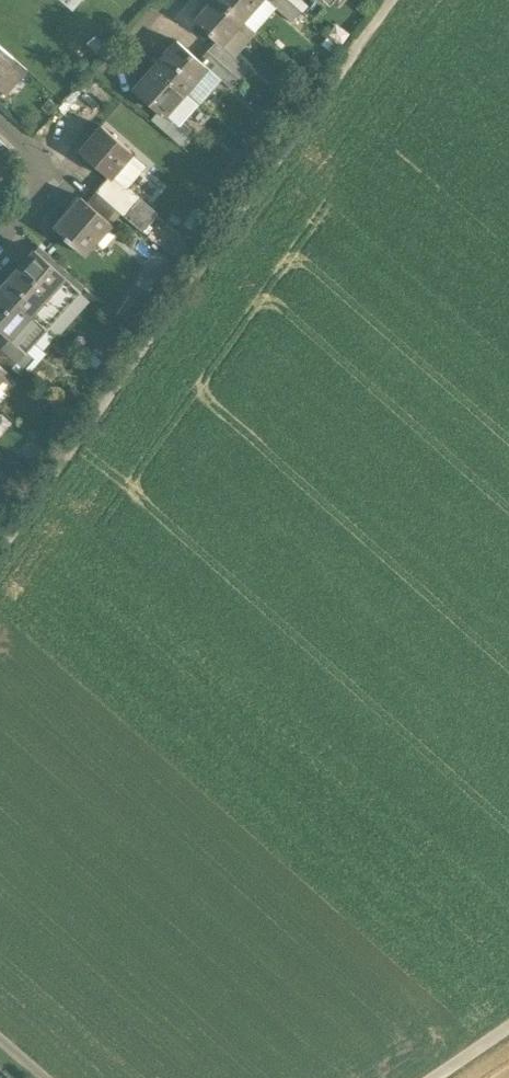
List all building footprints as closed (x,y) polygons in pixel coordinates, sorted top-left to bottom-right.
[(216,0),(214,0),(194,23),(220,46),(241,22),(216,0)] [(241,22),(260,0),(216,0),(241,22)] [(291,24),(300,13),(285,0),(264,0),(291,24)] [(199,62),(177,42),(155,67),(185,92),(206,68),(199,62)] [(0,48),(0,90),(3,93),(24,69),(0,48)] [(240,81),(208,52),(199,62),(206,68),(231,90),(240,81)] [(185,92),(155,67),(134,90),(159,111),(165,116),(185,93),(185,92)] [(165,116),(159,111),(150,121),(179,147),(193,132),(183,122),(178,128),(165,116)] [(129,155),(100,129),(79,153),(108,179),(129,155)] [(125,183),(144,161),(134,152),(115,174),(125,183)] [(133,207),(104,182),(95,193),(114,210),(123,218),(133,207)] [(114,210),(95,193),(85,204),(104,221),(114,210)] [(85,204),(80,199),(54,228),(64,237),(63,239),(82,255),(109,225),(104,221),(85,204)] [(0,288),(0,290),(29,316),(45,331),(83,288),(37,246),(0,288)] [(0,290),(0,332),(4,335),(9,339),(29,316),(0,290)] [(4,335),(0,340),(0,350),(16,364),(24,371),(33,360),(9,339),(4,335)] [(0,350),(0,367),(6,373),(7,373),(16,364),(0,350)]
